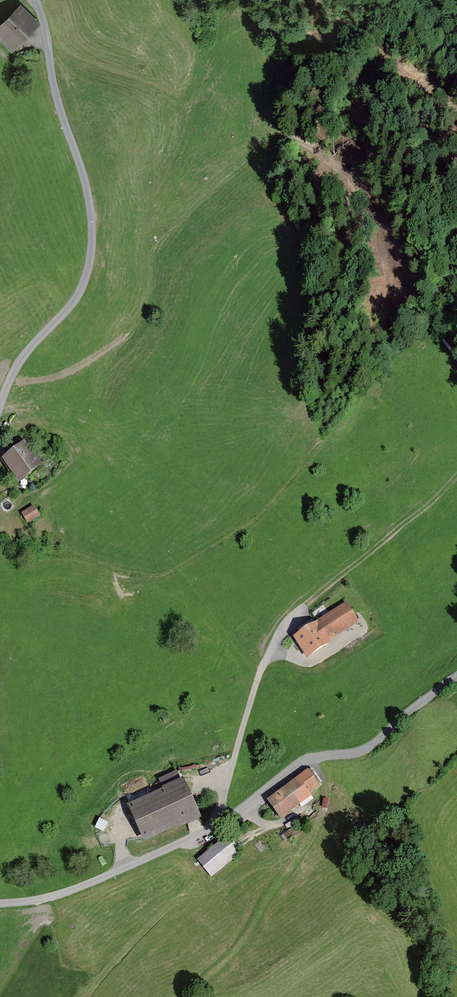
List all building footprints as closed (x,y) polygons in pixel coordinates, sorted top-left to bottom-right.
[(20,5),(0,26),(0,42),(13,54),(41,24),(20,5)] [(24,441),(1,458),(18,481),(41,463),(24,441)] [(34,508),(23,514),(29,525),(41,518),(34,508)] [(345,603),(292,636),(306,659),(329,645),(327,641),(357,623),(345,603)] [(305,768),(262,802),(277,821),(320,786),(305,768)] [(183,777),(128,802),(143,838),(199,814),(183,777)] [(226,837),(196,860),(211,878),(240,854),(226,837)]
